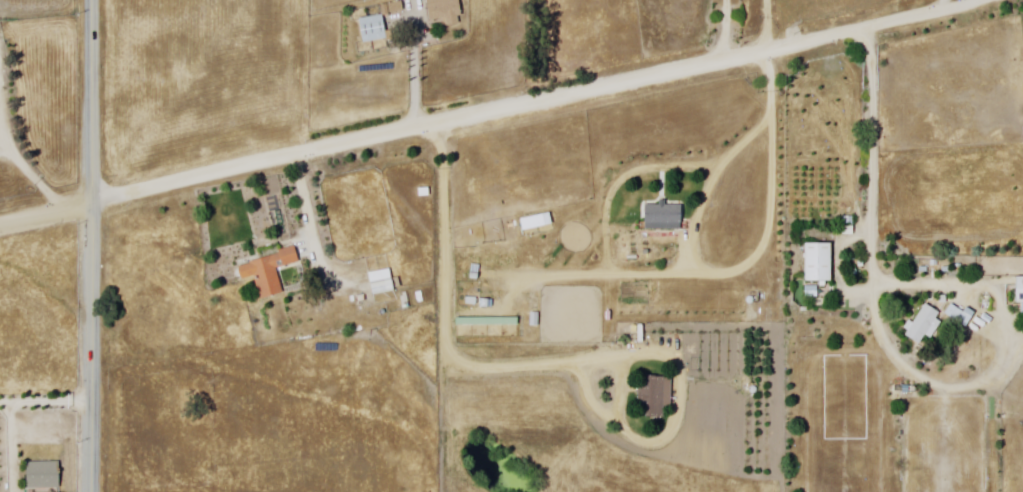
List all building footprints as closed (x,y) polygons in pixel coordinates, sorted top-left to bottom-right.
[(431,22),(427,0),(461,0),(464,17),(459,17),(461,27),(450,29),(448,19),(431,22)] [(382,7),(403,1),(405,11),(385,16),(382,7)] [(360,20),(382,15),(388,40),(366,46),(360,20)] [(431,188),(431,197),(420,197),(420,188),(431,188)] [(645,205),(645,229),(683,230),(684,206),(667,206),(667,201),(660,201),(660,205),(645,205)] [(805,243),(832,243),(832,283),(826,283),(826,286),(820,286),(820,283),(805,283),(805,243)] [(240,267),(244,280),(256,277),(263,300),(285,293),(278,270),(299,263),(294,246),(281,250),(282,255),(240,267)] [(370,274),(391,270),(393,279),(372,283),(370,274)] [(1014,278),(1014,304),(1022,304),(1022,278),(1014,278)] [(394,282),(396,293),(375,296),(373,285),(394,282)] [(423,291),(426,302),(420,304),(416,293),(423,291)] [(966,329),(976,314),(967,308),(965,312),(952,304),(945,316),(966,329)] [(905,337),(918,345),(925,334),(932,338),(942,324),(936,320),(940,314),(926,305),(905,337)] [(456,326),(456,318),(518,319),(518,327),(456,326)] [(648,377),(648,388),(637,388),(637,407),(647,407),(647,418),(664,417),(664,408),(673,408),(673,377),(648,377)] [(28,463),(60,463),(61,489),(29,490),(28,463)]
